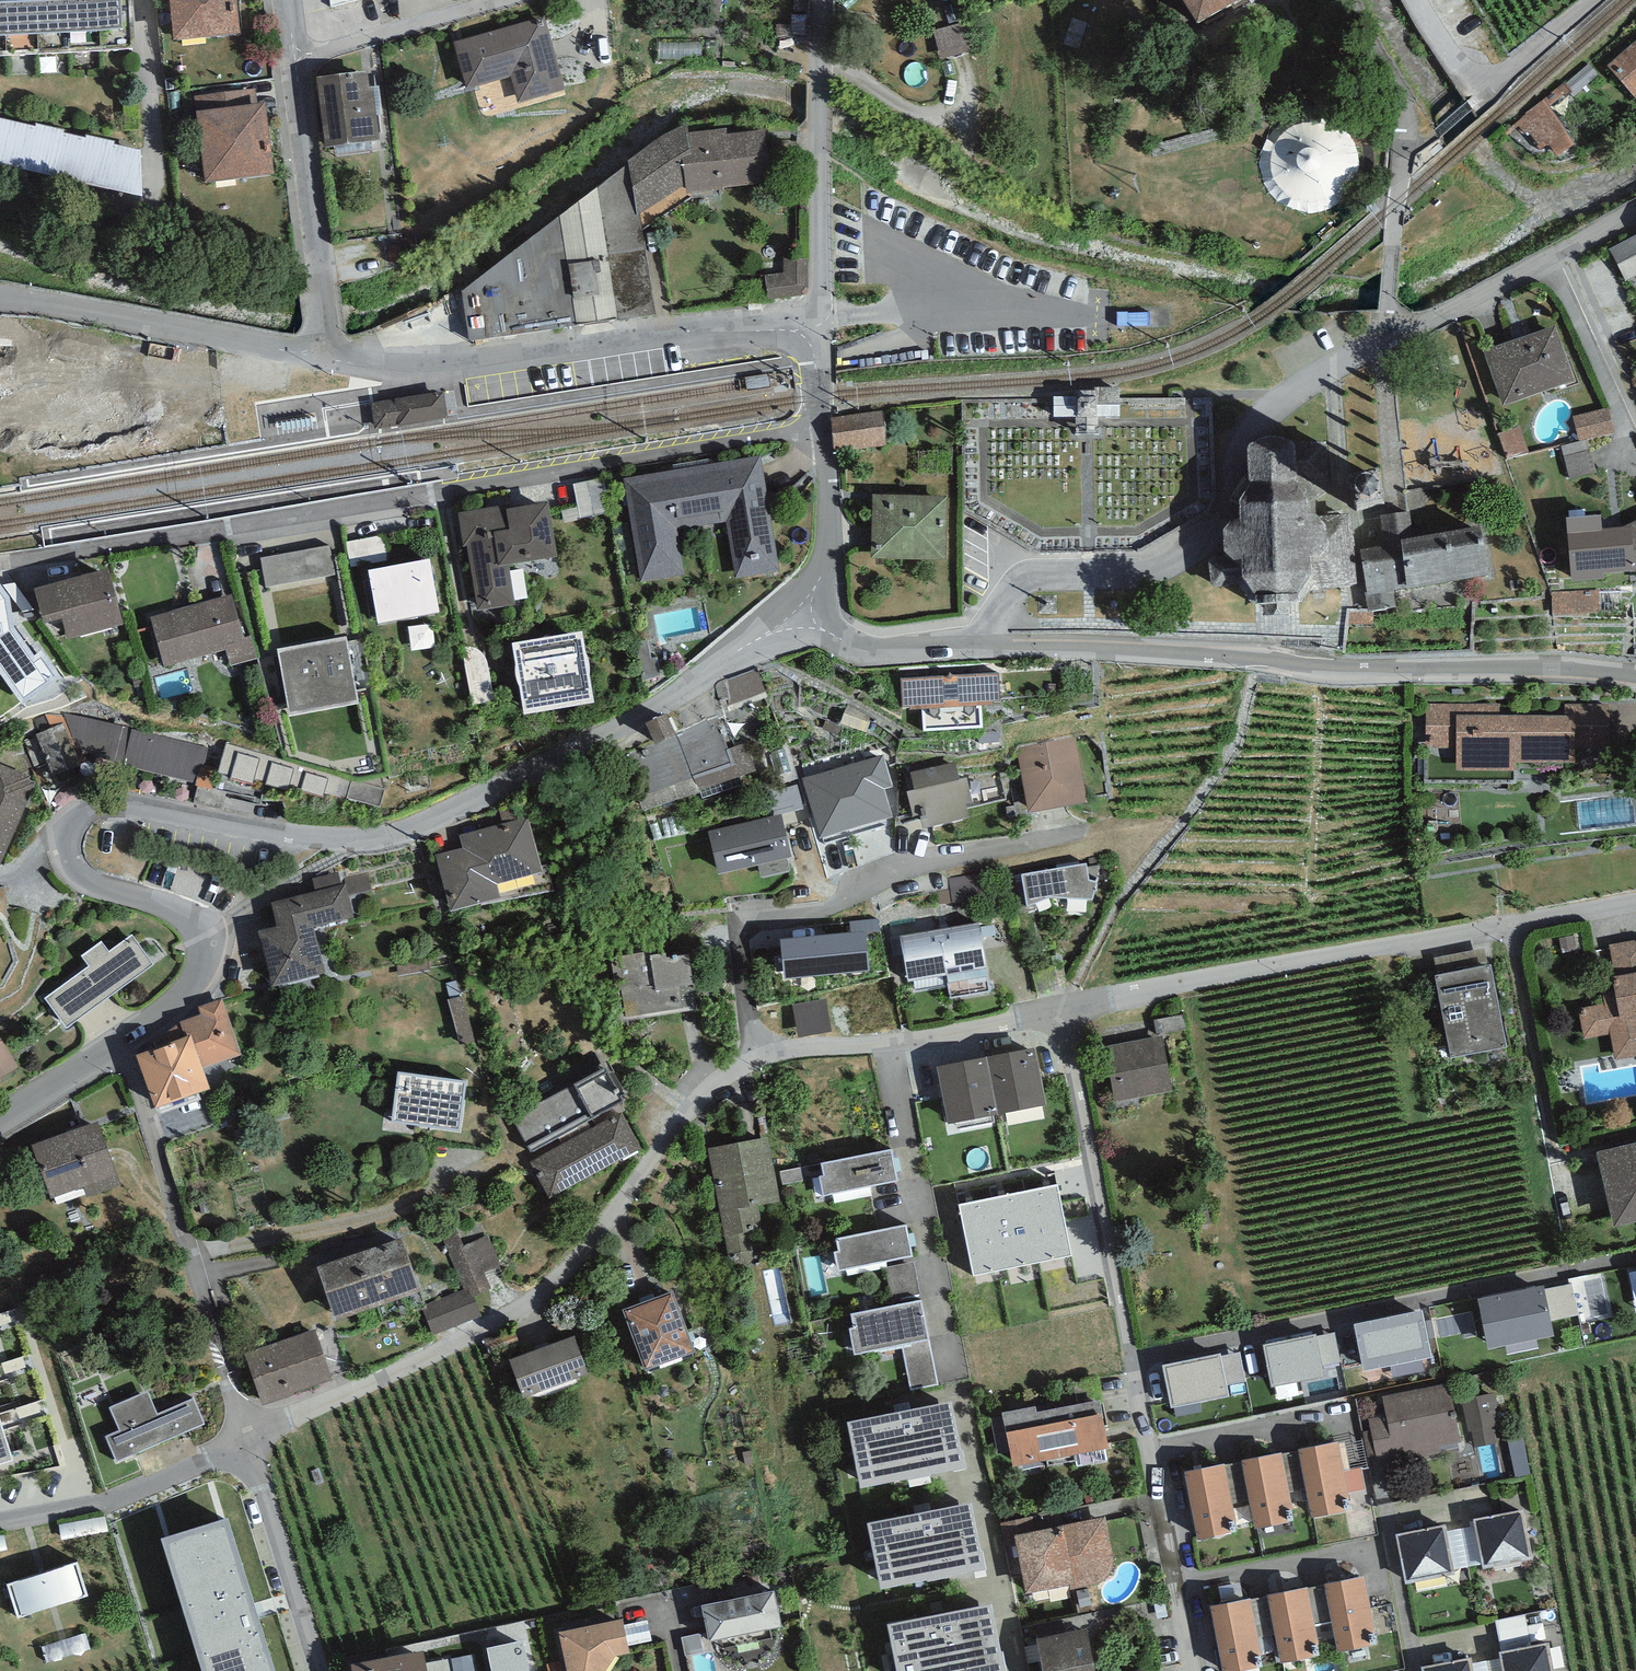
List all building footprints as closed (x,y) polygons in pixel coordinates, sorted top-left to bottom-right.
[(136,48),(133,0),(0,0),(0,55),(136,48)] [(173,41),(240,34),(237,0),(169,0),(173,41)] [(1196,23),(1237,0),(1183,0),(1196,23)] [(544,16),(453,42),(467,89),(510,76),(518,104),(565,90),(544,16)] [(939,29),(946,59),(976,52),(969,22),(939,29)] [(1635,98),(1635,41),(1607,66),(1635,98)] [(367,71),(316,76),(324,147),(379,141),(372,86),(369,87),(367,71)] [(194,95),(196,110),(258,103),(256,88),(194,95)] [(258,103),(196,110),(204,181),(275,173),(266,102),(258,103)] [(1544,107),(1521,122),(1540,149),(1550,142),(1558,153),(1570,145),(1544,107)] [(142,196),(140,150),(113,145),(114,141),(86,135),(85,139),(62,133),(64,129),(36,123),(35,126),(0,118),(0,164),(142,196)] [(1300,202),(1354,187),(1336,122),(1278,137),(1287,171),(1290,170),(1300,202)] [(687,123),(628,159),(630,163),(641,230),(692,198),(691,193),(724,189),(723,187),(770,183),(765,129),(726,133),(726,128),(688,132),(687,123)] [(630,163),(462,292),(467,340),(656,317),(641,230),(630,163)] [(1635,276),(1635,234),(1608,248),(1625,281),(1635,276)] [(783,273),(764,275),(768,300),(808,295),(808,258),(784,259),(783,273)] [(1483,351),(1503,406),(1575,380),(1555,324),(1483,351)] [(1609,407),(1573,416),(1579,440),(1586,438),(1615,431),(1609,407)] [(831,416),(835,450),(886,445),(883,411),(831,416)] [(1520,426),(1498,434),(1506,459),(1528,452),(1520,426)] [(1223,530),(1223,551),(1232,560),(1241,559),(1240,587),(1254,605),(1302,601),(1309,590),(1356,583),(1349,514),(1317,517),(1315,500),(1328,492),(1327,441),(1290,441),(1282,437),(1273,436),(1265,436),(1257,440),(1250,443),(1247,448),(1249,484),(1239,501),(1240,520),(1229,522),(1223,530)] [(1579,440),(1561,445),(1570,480),(1596,473),(1586,438),(1579,440)] [(761,456),(623,479),(641,584),(685,577),(677,530),(726,521),(736,579),(781,572),(761,456)] [(608,477),(579,483),(586,516),(615,511),(608,477)] [(950,493),(871,494),(872,558),(947,560),(950,493)] [(506,505),(458,513),(463,546),(467,545),(478,611),(516,604),(509,564),(558,556),(549,502),(507,509),(506,505)] [(1384,546),(1360,550),(1367,592),(1365,592),(1368,611),(1397,607),(1394,590),(1407,588),(1400,539),(1414,537),(1410,510),(1379,515),(1384,546)] [(1566,518),(1571,580),(1603,578),(1602,572),(1635,571),(1635,572),(1635,522),(1624,528),(1602,528),(1601,515),(1566,518)] [(1489,573),(1480,525),(1414,537),(1400,539),(1407,588),(1489,573)] [(389,534),(345,542),(350,568),(394,559),(389,534)] [(260,557),(266,588),(335,575),(329,544),(260,557)] [(430,559),(368,570),(378,624),(440,612),(430,559)] [(108,568),(34,588),(43,622),(61,617),(67,639),(123,624),(108,568)] [(22,705),(61,678),(42,651),(35,654),(15,628),(11,596),(0,583),(0,674),(22,705)] [(1597,591),(1552,593),(1553,618),(1598,616),(1597,591)] [(231,594),(150,618),(164,667),(226,649),(230,665),(258,657),(252,636),(244,638),(231,594)] [(583,631),(512,643),(524,714),(595,703),(583,631)] [(346,636),(277,649),(289,716),(358,703),(356,691),(365,689),(356,640),(347,641),(346,636)] [(765,668),(732,676),(737,698),(770,690),(765,668)] [(998,673),(900,679),(902,707),(909,706),(910,710),(922,709),(923,731),(983,728),(982,706),(993,705),(993,701),(1000,701),(998,673)] [(1426,703),(1425,734),(1429,734),(1429,748),(1456,748),(1456,771),(1515,772),(1515,762),(1575,763),(1575,727),(1609,728),(1609,705),(1565,704),(1565,715),(1499,714),(1500,704),(1426,703)] [(47,714),(33,720),(39,733),(36,735),(22,741),(35,769),(49,762),(54,776),(83,764),(78,753),(123,765),(132,729),(64,713),(63,717),(47,714)] [(643,811),(699,792),(677,736),(675,732),(666,714),(645,724),(655,742),(625,752),(643,811)] [(677,736),(699,792),(757,770),(746,742),(726,749),(718,728),(713,716),(675,732),(677,736)] [(208,748),(132,729),(123,765),(196,783),(196,786),(210,790),(215,769),(203,767),(208,748)] [(1074,737),(1016,747),(1028,813),(1086,803),(1074,737)] [(352,780),(227,743),(218,772),(230,775),(229,776),(253,784),(254,778),(266,781),(265,784),(287,791),(289,785),(301,788),(300,791),(323,797),(324,792),(346,798),(352,780)] [(883,754),(802,778),(820,838),(892,816),(884,789),(893,786),(883,754)] [(955,763),(910,773),(914,789),(907,790),(914,818),(920,816),(923,828),(969,818),(965,803),(973,802),(967,779),(959,781),(955,763)] [(0,764),(0,865),(36,784),(29,781),(30,777),(0,764)] [(781,814),(708,831),(718,874),(758,865),(761,877),(790,870),(787,858),(792,857),(781,814)] [(462,848),(435,855),(450,910),(500,897),(497,884),(543,872),(529,817),(459,835),(462,848)] [(1087,863),(1021,874),(1027,905),(1047,897),(1093,900),(1097,883),(1089,880),(1087,863)] [(277,927),(258,931),(272,986),(325,973),(313,928),(353,918),(348,896),(345,885),(341,886),(337,872),(312,879),(315,891),(271,902),(277,927)] [(344,878),(345,885),(348,896),(372,890),(368,872),(344,878)] [(850,922),(851,933),(866,931),(866,934),(880,933),(878,918),(850,922)] [(979,922),(899,936),(907,982),(913,981),(915,991),(948,986),(950,999),(991,992),(979,922)] [(851,933),(779,939),(783,979),(870,971),(866,934),(866,931),(851,933)] [(101,941),(81,956),(90,967),(45,999),(66,1028),(154,964),(132,935),(109,951),(101,941)] [(1609,945),(1615,976),(1612,977),(1616,1001),(1578,1009),(1584,1039),(1609,1034),(1614,1060),(1635,1056),(1635,940),(1609,945)] [(1434,958),(1437,975),(1488,965),(1484,949),(1434,958)] [(611,957),(621,1022),(697,1010),(689,954),(666,957),(665,952),(645,956),(644,952),(611,957)] [(1437,975),(1434,975),(1450,1059),(1507,1048),(1492,965),(1488,965),(1437,975)] [(179,1022),(185,1038),(192,1036),(202,1068),(241,1055),(222,998),(198,1006),(201,1014),(179,1022)] [(825,998),(792,1005),(799,1039),(832,1032),(825,998)] [(153,1042),(156,1048),(185,1038),(179,1022),(153,1042)] [(1104,1046),(1114,1101),(1172,1091),(1162,1035),(1104,1046)] [(20,1067),(18,1064),(0,1036),(0,1079),(20,1067)] [(156,1048),(136,1055),(155,1108),(210,1088),(202,1068),(192,1036),(185,1038),(156,1048)] [(1035,1047),(987,1057),(998,1114),(1046,1105),(1035,1047)] [(987,1057),(936,1066),(947,1124),(998,1114),(987,1057)] [(605,1067),(512,1118),(531,1152),(624,1101),(605,1067)] [(467,1081),(398,1071),(391,1122),(459,1132),(467,1081)] [(622,1112),(530,1162),(529,1163),(549,1199),(641,1148),(622,1112)] [(97,1121),(31,1146),(51,1199),(83,1186),(88,1198),(121,1185),(97,1121)] [(768,1138),(708,1149),(728,1255),(730,1259),(733,1262),(738,1266),(745,1265),(749,1263),(752,1260),(753,1255),(753,1250),(750,1232),(762,1230),(758,1205),(780,1200),(768,1138)] [(1597,1152),(1613,1225),(1635,1219),(1635,1144),(1597,1152)] [(891,1150),(821,1163),(823,1175),(819,1176),(820,1178),(823,1195),(897,1181),(891,1150)] [(823,1175),(821,1163),(780,1171),(783,1185),(820,1178),(819,1176),(823,1175)] [(1057,1186),(1023,1193),(1037,1262),(1071,1255),(1057,1186)] [(1023,1193),(989,1199),(1003,1269),(1037,1262),(1023,1193)] [(989,1199),(960,1205),(973,1275),(1003,1269),(989,1199)] [(439,1231),(464,1290),(468,1299),(474,1296),(492,1288),(485,1272),(501,1265),(488,1236),(463,1247),(453,1224),(439,1231)] [(907,1226),(837,1240),(839,1251),(835,1252),(836,1254),(839,1272),(913,1257),(907,1226)] [(401,1238),(317,1267),(335,1320),(419,1291),(401,1238)] [(1544,1285),(1477,1299),(1488,1350),(1506,1346),(1508,1355),(1539,1348),(1537,1340),(1554,1336),(1551,1320),(1545,1290),(1544,1285)] [(1572,1285),(1545,1290),(1551,1320),(1578,1315),(1572,1285)] [(464,1290),(421,1307),(433,1336),(482,1317),(474,1296),(468,1299),(464,1290)] [(673,1291),(622,1310),(645,1371),(696,1352),(673,1291)] [(921,1302),(851,1316),(853,1327),(849,1328),(850,1330),(854,1355),(903,1345),(928,1340),(921,1302)] [(1422,1310),(1354,1324),(1363,1371),(1432,1357),(1422,1310)] [(315,1330),(244,1354),(262,1405),(332,1380),(315,1330)] [(1316,1333),(1263,1344),(1272,1387),(1325,1376),(1323,1368),(1317,1337),(1316,1333)] [(1335,1333),(1317,1337),(1323,1368),(1341,1364),(1335,1333)] [(574,1335),(509,1360),(524,1397),(588,1372),(574,1335)] [(937,1384),(928,1340),(903,1345),(911,1389),(937,1384)] [(1220,1353),(1162,1365),(1171,1408),(1229,1396),(1227,1385),(1221,1357),(1220,1353)] [(1240,1353),(1221,1357),(1227,1385),(1246,1381),(1240,1353)] [(1449,1383),(1382,1397),(1386,1416),(1368,1420),(1370,1430),(1363,1432),(1368,1460),(1378,1458),(1379,1465),(1441,1452),(1439,1446),(1461,1442),(1449,1383)] [(148,1391),(110,1408),(119,1430),(105,1436),(117,1462),(205,1425),(194,1398),(158,1413),(148,1391)] [(1494,1393),(1462,1399),(1468,1431),(1472,1430),(1475,1447),(1495,1443),(1492,1427),(1501,1425),(1494,1393)] [(1035,1406),(1002,1412),(1013,1467),(1108,1448),(1102,1419),(1104,1418),(1100,1400),(1037,1413),(1035,1406)] [(951,1401),(846,1423),(860,1489),(965,1467),(951,1401)] [(0,1422),(0,1466),(13,1462),(0,1422)] [(1524,1438),(1508,1441),(1515,1477),(1531,1474),(1524,1438)] [(1338,1442),(1298,1449),(1306,1491),(1311,1518),(1351,1510),(1338,1442)] [(1298,1449),(1282,1452),(1290,1494),(1306,1491),(1298,1449)] [(1282,1452),(1241,1461),(1250,1506),(1255,1529),(1296,1521),(1290,1494),(1282,1452)] [(1241,1461),(1225,1464),(1234,1509),(1250,1506),(1241,1461)] [(1225,1464),(1183,1472),(1197,1540),(1239,1531),(1234,1509),(1225,1464)] [(971,1503),(867,1525),(880,1590),(985,1569),(971,1503)] [(1523,1510),(1474,1519),(1475,1526),(1482,1564),(1483,1569),(1533,1560),(1523,1510)] [(1038,1514),(999,1522),(1004,1545),(1016,1542),(1015,1536),(1042,1530),(1038,1514)] [(1042,1530),(1015,1536),(1016,1542),(1026,1593),(1069,1585),(1070,1590),(1095,1585),(1102,1582),(1107,1578),(1111,1572),(1113,1565),(1114,1559),(1105,1516),(1042,1530)] [(162,1539),(202,1670),(275,1670),(226,1519),(162,1539)] [(1445,1525),(1396,1534),(1406,1584),(1455,1575),(1454,1570),(1446,1531),(1445,1525)] [(1475,1526),(1446,1531),(1454,1570),(1482,1564),(1475,1526)] [(78,1562),(7,1584),(17,1618),(88,1596),(78,1562)] [(1365,1577),(1324,1585),(1331,1622),(1337,1652),(1378,1644),(1365,1577)] [(1324,1585),(1308,1588),(1315,1625),(1331,1622),(1324,1585)] [(1308,1588),(1267,1595),(1274,1634),(1280,1663),(1321,1655),(1315,1625),(1308,1588)] [(773,1590),(702,1605),(710,1640),(781,1625),(773,1590)] [(1267,1595),(1250,1598),(1257,1637),(1274,1634),(1267,1595)] [(1210,1606),(1223,1670),(1242,1670),(1263,1667),(1257,1637),(1250,1598),(1210,1606)] [(887,1625),(897,1670),(997,1670),(1006,1669),(992,1603),(887,1625)] [(1525,1614),(1495,1620),(1502,1653),(1531,1646),(1525,1614)] [(559,1633),(567,1670),(605,1670),(616,1655),(629,1653),(623,1619),(559,1633)] [(1036,1638),(1043,1670),(1095,1670),(1086,1628),(1036,1638)] [(486,1648),(491,1670),(529,1670),(523,1641),(486,1648)] [(1499,1653),(1500,1659),(1502,1670),(1554,1670),(1549,1644),(1531,1646),(1502,1653),(1499,1653)] [(350,1664),(352,1670),(427,1670),(425,1663),(423,1651),(350,1664)] [(451,1659),(453,1670),(474,1670),(471,1655),(451,1659)] [(1421,1668),(1422,1670),(1473,1670),(1472,1665),(1470,1658),(1421,1668)] [(425,1663),(427,1670),(449,1670),(447,1659),(425,1663)] [(1472,1665),(1473,1670),(1502,1670),(1500,1659),(1472,1665)]
